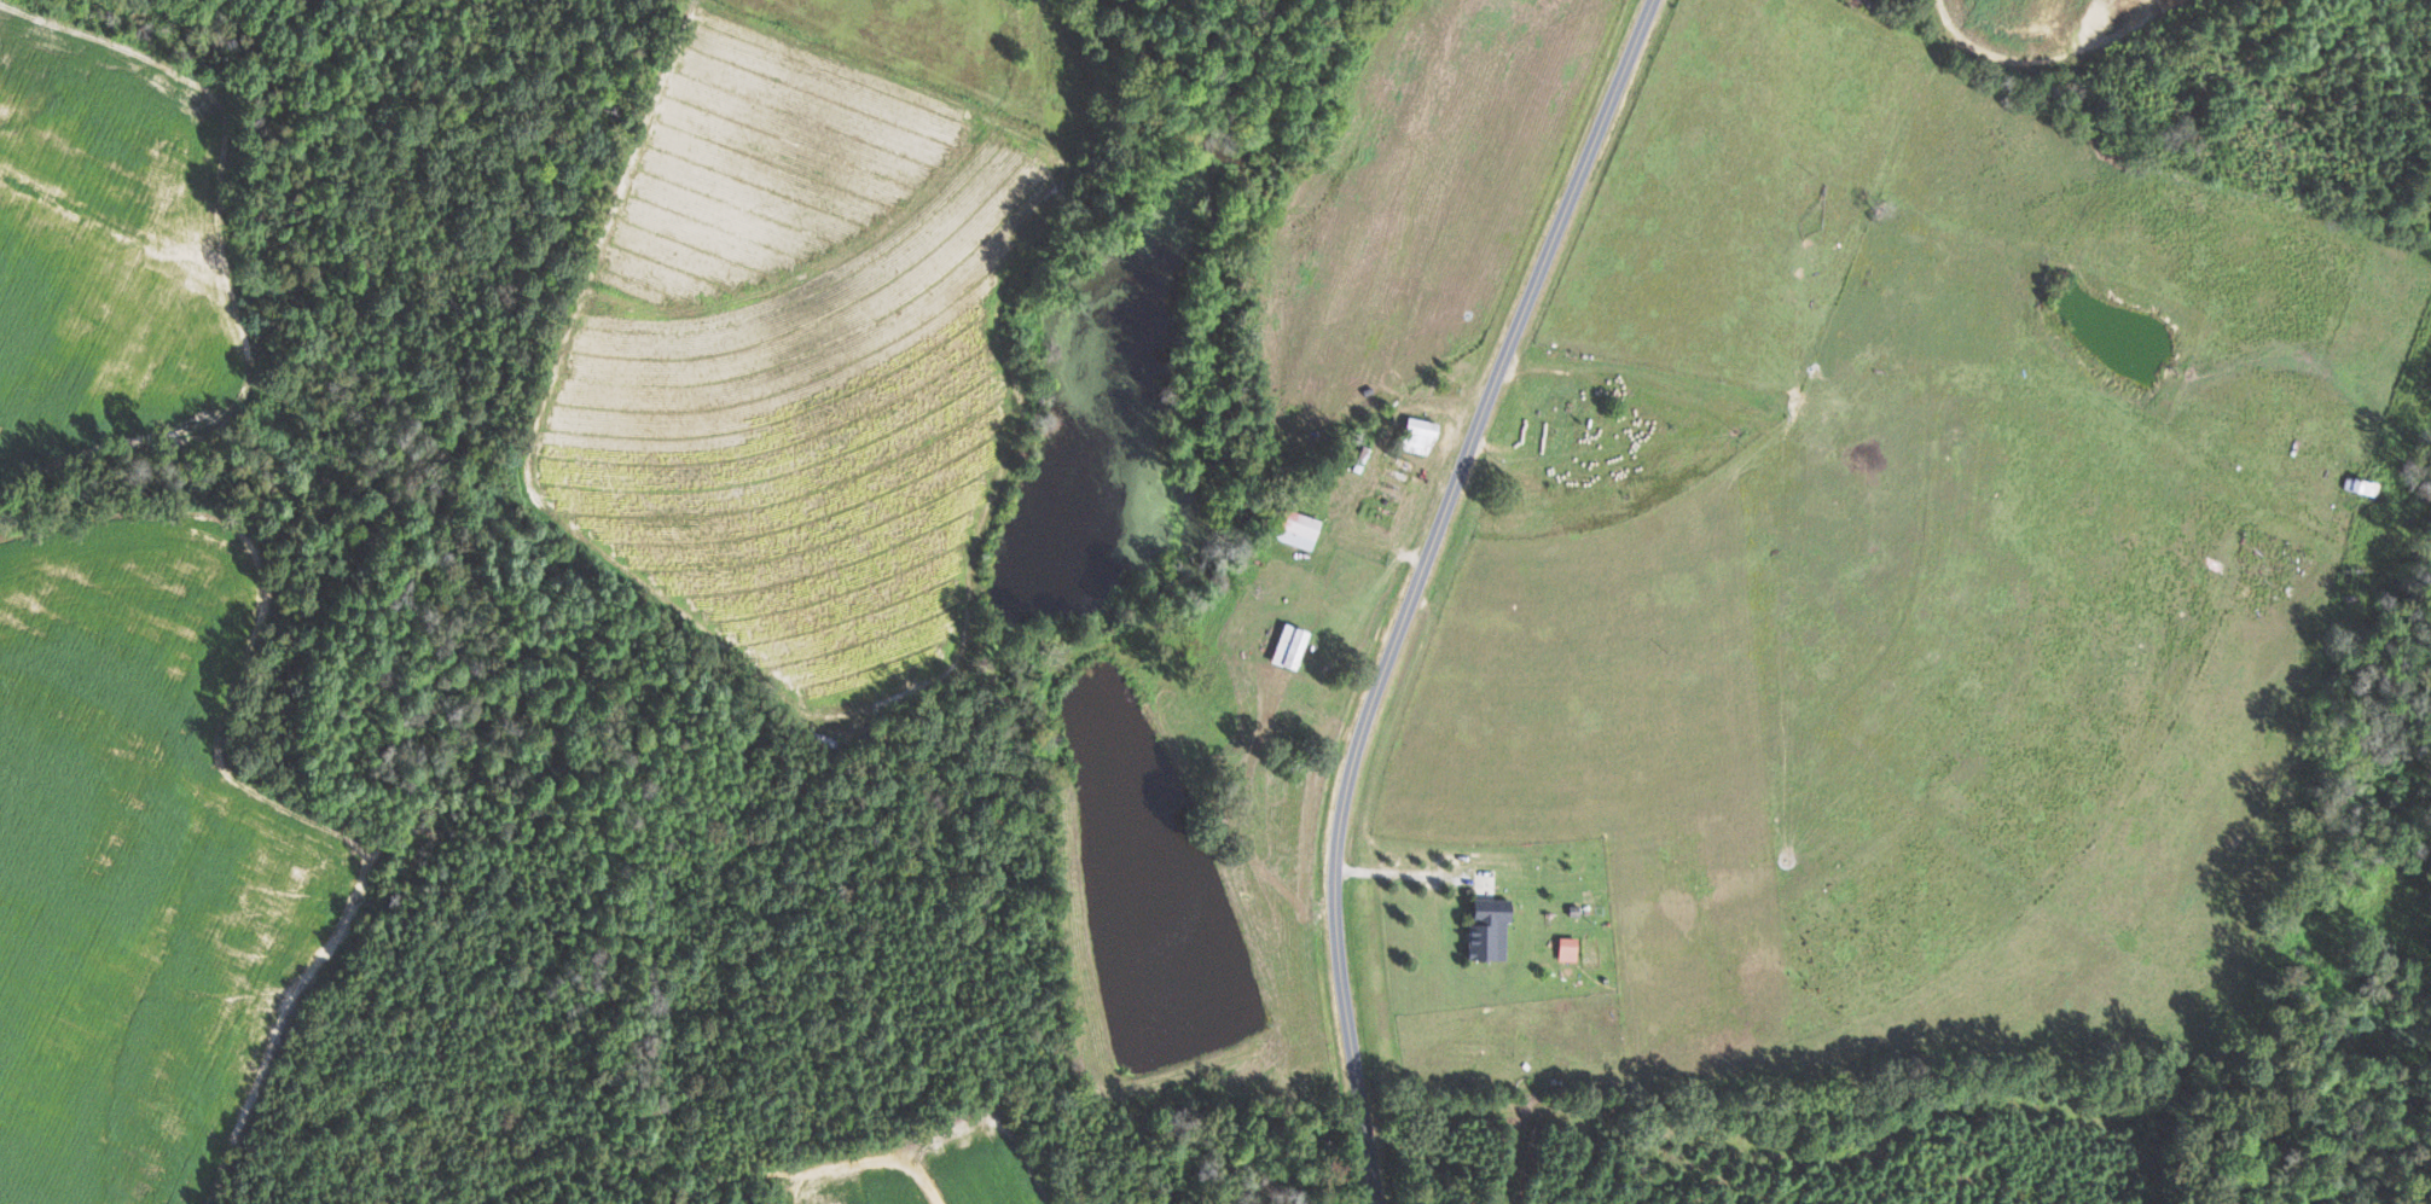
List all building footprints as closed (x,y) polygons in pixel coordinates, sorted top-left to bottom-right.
[(1436,423),(1406,415),(1397,448),(1427,456),(1436,423)] [(1309,551),(1320,521),(1281,507),(1271,538),(1309,551)] [(1306,632),(1282,623),(1267,660),(1291,670),(1306,632)] [(1505,961),(1505,900),(1469,899),(1469,925),(1464,925),(1463,960),(1505,961)] [(1556,960),(1575,961),(1576,938),(1557,937),(1556,960)]
